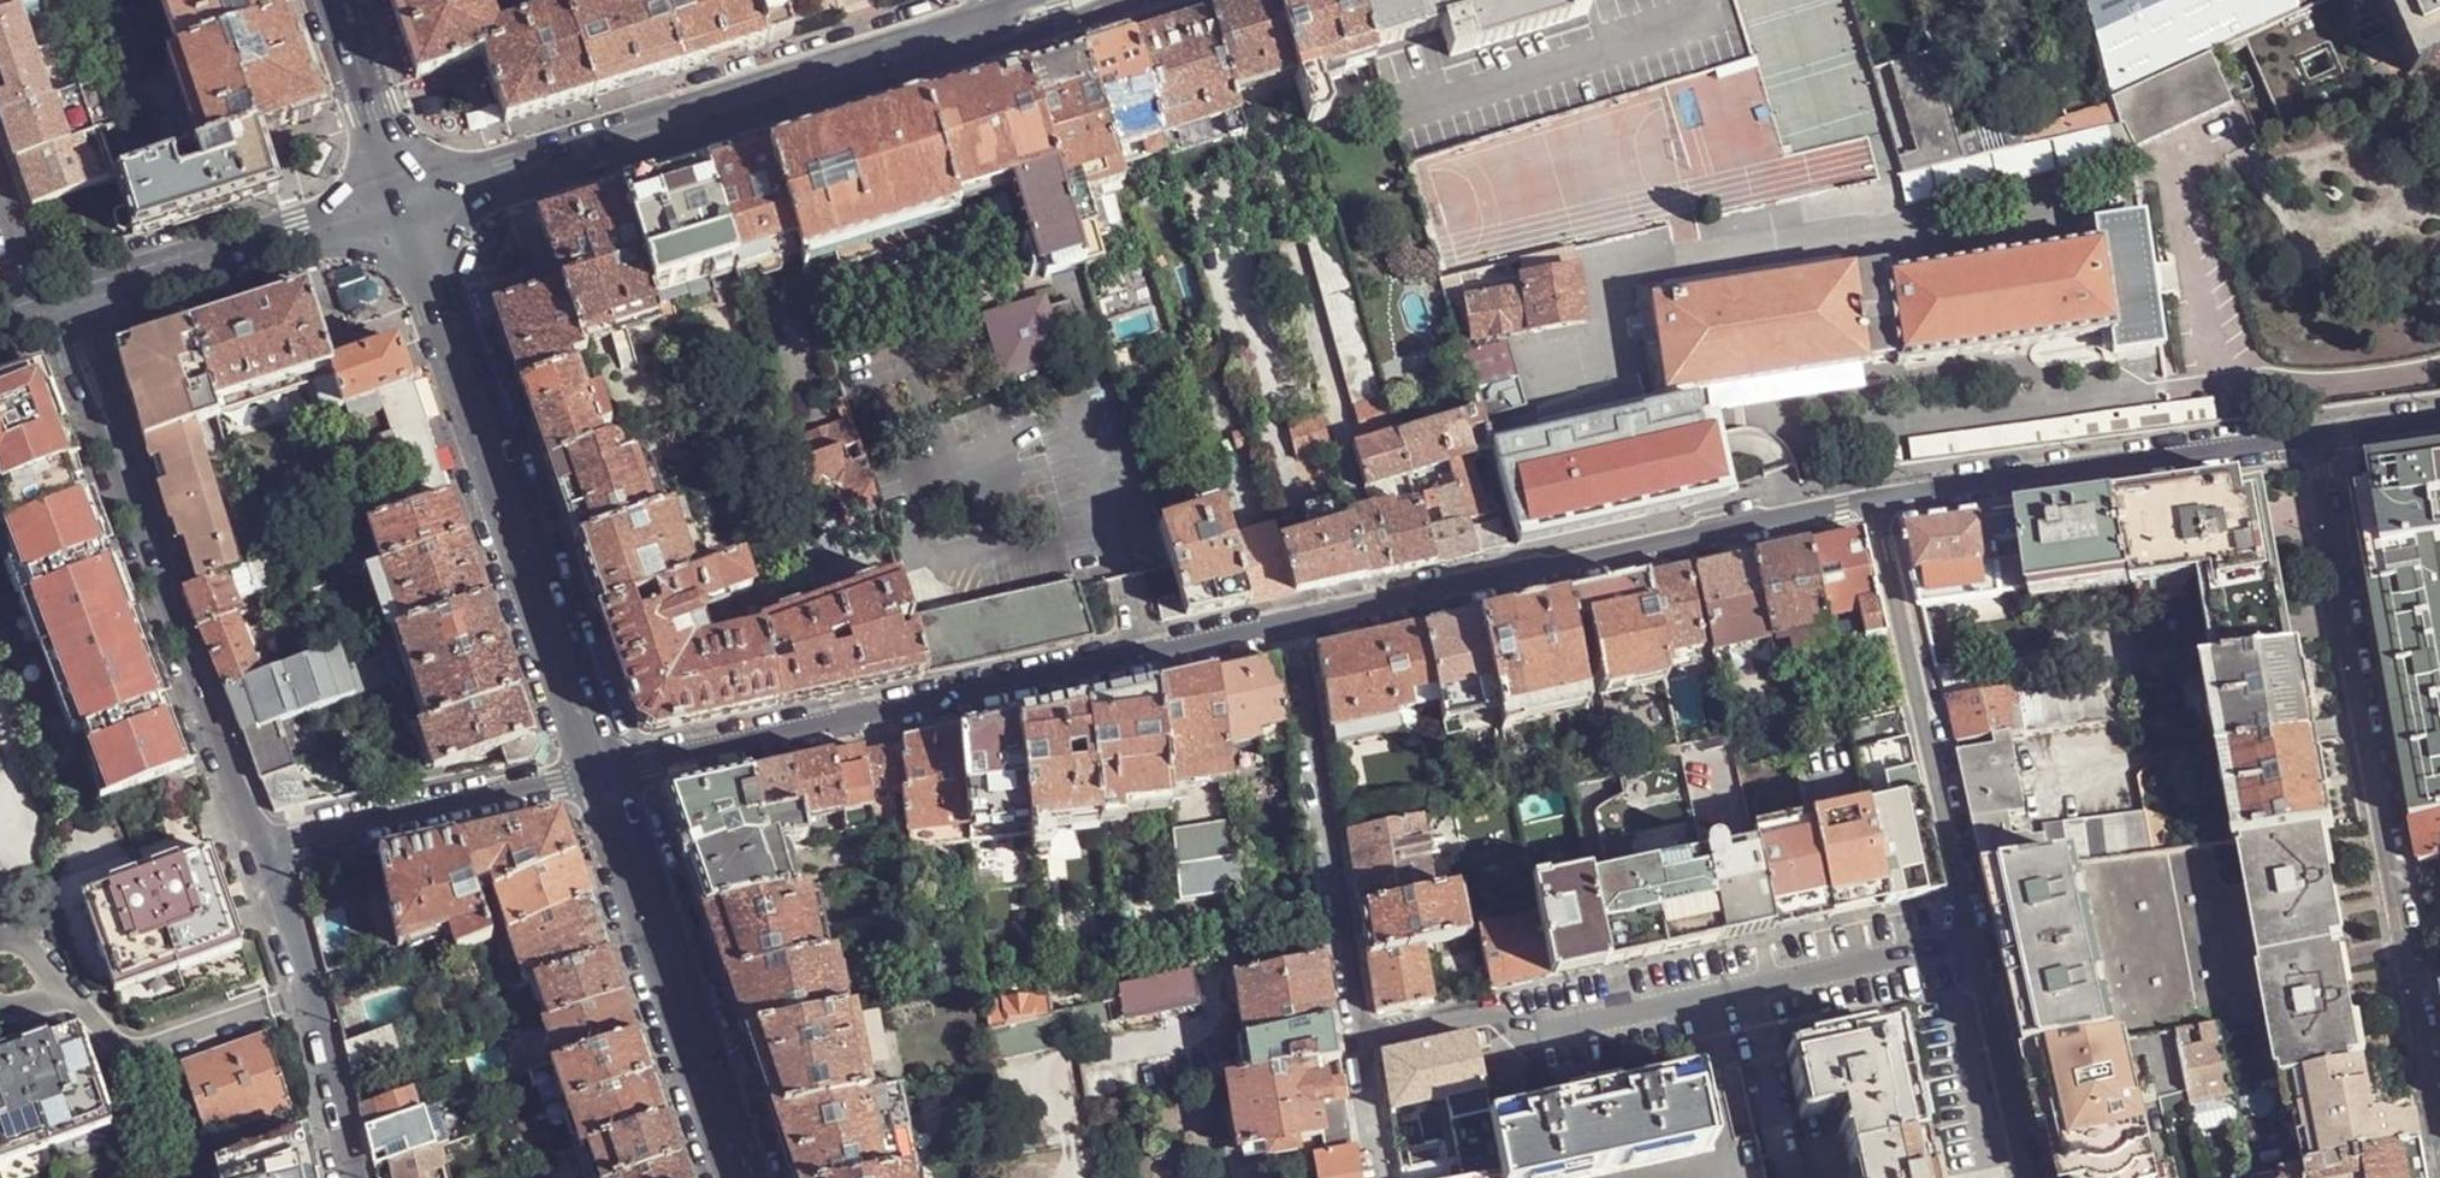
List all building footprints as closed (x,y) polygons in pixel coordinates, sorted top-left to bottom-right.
[(17,6),(36,0),(0,0),(0,12),(17,6)] [(280,0),(159,0),(177,54),(285,17),(280,0)] [(506,123),(594,96),(564,8),(562,0),(511,0),(518,23),(496,31),(485,0),(390,0),(417,79),(484,56),(491,77),(506,123)] [(681,70),(657,0),(590,0),(582,3),(564,8),(594,96),(637,83),(681,70)] [(767,45),(752,0),(657,0),(681,70),(727,57),(742,52),(767,45)] [(767,45),(793,37),(782,1),(787,0),(752,0),(767,45)] [(1231,92),(1295,73),(1274,0),(1254,0),(1231,7),(1210,14),(1231,92)] [(1295,73),(1308,122),(1325,117),(1329,108),(1324,89),(1320,87),(1316,74),(1372,57),(1369,47),(1355,0),(1274,0),(1295,73)] [(1369,47),(1392,40),(1442,25),(1451,54),(1589,13),(1585,0),(1355,0),(1369,47)] [(1902,173),(1965,159),(1958,135),(1944,91),(1917,0),(1851,0),(1883,109),(1902,173)] [(2109,96),(2209,51),(2218,48),(2241,38),(2321,1),(2321,0),(2081,0),(2109,96)] [(2321,1),(2241,38),(2245,45),(2282,128),(2407,74),(2373,0),(2324,0),(2321,1)] [(2407,74),(2439,59),(2439,0),(2373,0),(2407,74)] [(0,12),(0,122),(2,127),(13,161),(90,134),(75,89),(48,98),(17,6),(0,12)] [(1162,28),(1131,37),(1160,139),(1238,116),(1231,92),(1210,14),(1162,28)] [(302,64),(285,17),(177,54),(166,58),(198,150),(256,129),(256,131),(317,111),(302,64)] [(1372,57),(1404,163),(1554,118),(1554,115),(1751,55),(1740,23),(1451,111),(1449,102),(1446,98),(1442,98),(1412,107),(1392,40),(1369,47),(1372,57)] [(1081,53),(1112,154),(1160,139),(1131,37),(1102,47),(1081,53)] [(2218,48),(2221,56),(2245,45),(2241,38),(2218,48)] [(2109,96),(2111,103),(2118,126),(2124,125),(2128,135),(2227,92),(2209,51),(2109,96)] [(1023,71),(1083,267),(1103,260),(1094,229),(1083,195),(1095,192),(1122,184),(1117,170),(1112,154),(1081,53),(1049,63),(1023,71)] [(1014,181),(1044,278),(1083,267),(1023,71),(896,109),(827,130),(768,148),(798,244),(802,258),(803,260),(833,252),(838,268),(857,262),(944,236),(962,230),(953,199),(1014,181)] [(2227,92),(2128,135),(2132,146),(2197,117),(2232,101),(2227,92)] [(2066,118),(2071,136),(2107,128),(2118,126),(2111,103),(2066,118)] [(1238,116),(1160,139),(1165,153),(1167,158),(1243,136),(1238,116)] [(1973,132),(1958,135),(1965,159),(2024,147),(2017,122),(2008,124),(2010,132),(1976,141),(1973,132)] [(2107,128),(2115,160),(2132,146),(2128,135),(2124,125),(2118,126),(2107,128)] [(1902,173),(1911,206),(2115,160),(2107,128),(2071,136),(2024,147),(1965,159),(1902,173)] [(128,231),(129,235),(185,218),(198,214),(274,191),(265,162),(256,131),(256,129),(198,150),(193,151),(197,164),(174,172),(170,158),(152,165),(128,172),(115,177),(113,178),(122,209),(128,231)] [(90,134),(13,161),(22,187),(29,206),(113,178),(115,177),(100,130),(90,134)] [(1160,139),(1112,154),(1117,170),(1165,153),(1160,139)] [(705,168),(733,263),(798,244),(768,148),(734,158),(705,168)] [(170,158),(174,172),(197,164),(193,151),(170,158)] [(326,152),(318,153),(308,171),(310,178),(320,183),(335,156),(326,152)] [(657,182),(622,193),(652,294),(670,289),(710,277),(728,271),(735,270),(733,263),(705,168),(657,182)] [(1083,195),(1094,229),(1103,226),(1097,207),(1099,207),(1095,192),(1083,195)] [(537,219),(560,287),(561,285),(580,343),(659,319),(657,312),(652,294),(622,193),(576,207),(537,219)] [(128,231),(122,209),(113,211),(111,217),(115,230),(120,233),(128,231)] [(1336,217),(1303,227),(1353,408),(1356,406),(1364,437),(1395,428),(1336,217)] [(2110,334),(2113,355),(2162,347),(2154,298),(2150,268),(2143,217),(2094,224),(2097,245),(2100,245),(2113,333),(2110,334)] [(798,244),(733,263),(735,270),(738,279),(802,258),(798,244)] [(2097,245),(1886,275),(1883,276),(1896,357),(1897,365),(2110,334),(2113,333),(2100,245),(2097,245)] [(1665,392),(1665,394),(1692,389),(1733,384),(1896,357),(1883,276),(1886,275),(1884,263),(1656,300),(1651,300),(1665,392)] [(710,277),(715,295),(733,290),(728,271),(710,277)] [(1472,342),(1505,337),(1585,325),(1576,272),(1520,280),(1522,292),(1466,301),(1472,342)] [(1652,394),(1655,393),(1665,392),(1651,300),(1656,300),(1653,284),(1636,287),(1652,394)] [(380,291),(373,285),(364,286),(359,293),(359,302),(366,307),(375,307),(381,300),(380,291)] [(510,354),(521,385),(572,366),(570,360),(584,355),(580,343),(561,285),(560,287),(495,308),(510,354)] [(307,286),(191,322),(205,369),(215,400),(330,364),(332,364),(307,286)] [(670,289),(652,294),(657,312),(675,307),(670,289)] [(1062,354),(1047,307),(1043,298),(990,316),(1006,372),(1062,354)] [(1047,307),(1062,354),(1089,346),(1073,299),(1047,307)] [(158,482),(201,581),(241,568),(197,426),(221,419),(219,415),(218,409),(215,400),(205,369),(191,322),(147,335),(124,342),(116,345),(119,353),(125,370),(134,397),(145,437),(158,482)] [(1476,403),(1478,409),(1491,450),(1502,490),(1546,476),(1505,337),(1472,342),(1459,344),(1476,403)] [(358,354),(332,364),(330,364),(334,380),(344,408),(382,395),(413,383),(398,340),(358,354)] [(1896,357),(1733,384),(1736,406),(1898,379),(1897,365),(1896,357)] [(330,364),(215,400),(218,409),(219,415),(307,388),(334,380),(330,364)] [(572,366),(521,385),(538,434),(549,464),(600,445),(596,431),(608,427),(595,389),(584,393),(575,365),(572,366)] [(117,794),(194,765),(42,367),(0,380),(0,481),(1,488),(6,486),(19,520),(6,525),(11,541),(32,594),(40,590),(72,675),(64,678),(85,730),(90,746),(99,743),(117,794)] [(344,408),(334,380),(307,388),(316,417),(344,408)] [(453,499),(413,383),(382,395),(410,476),(370,490),(380,523),(453,499)] [(1627,478),(1633,518),(1741,496),(1726,401),(1695,406),(1692,389),(1665,394),(1665,392),(1655,393),(1663,452),(1624,458),(1627,478)] [(1456,486),(1467,521),(1486,516),(1468,457),(1491,450),(1478,409),(1437,421),(1449,463),(1451,470),(1452,474),(1456,486)] [(1331,448),(1322,415),(1289,424),(1298,459),(1331,449),(1331,448)] [(841,422),(844,428),(852,426),(851,420),(841,422)] [(1396,434),(1408,475),(1443,465),(1449,463),(1437,421),(1396,434)] [(788,444),(795,466),(859,447),(852,426),(844,428),(796,442),(788,444)] [(783,429),(788,444),(796,442),(792,427),(783,429)] [(1237,448),(1251,444),(1247,431),(1233,435),(1237,448)] [(1352,447),(1365,488),(1408,475),(1396,434),(1352,447)] [(600,445),(549,464),(566,515),(576,542),(656,514),(628,436),(613,441),(600,445)] [(795,466),(804,499),(833,490),(839,494),(849,525),(879,514),(871,489),(868,478),(859,447),(795,466)] [(2372,486),(2432,478),(2434,490),(2439,489),(2439,456),(2409,460),(2410,466),(2370,471),(2372,486)] [(1627,478),(1508,507),(1519,545),(1627,521),(1633,518),(1627,478)] [(2411,821),(2439,816),(2439,608),(2426,528),(2438,526),(2434,496),(2434,490),(2432,478),(2372,486),(2351,489),(2352,493),(2350,493),(2411,820),(2411,821)] [(2206,563),(2225,664),(2275,658),(2249,502),(2247,490),(2245,479),(2116,496),(2131,574),(2206,563)] [(6,486),(1,488),(6,525),(19,520),(6,486)] [(1433,529),(1442,562),(1477,555),(1475,548),(1473,541),(1467,521),(1456,486),(1429,494),(1423,496),(1428,511),(1440,507),(1446,525),(1433,529)] [(2247,490),(2249,502),(2267,499),(2265,488),(2247,490)] [(2028,591),(2132,578),(2131,574),(2116,496),(2017,510),(2028,591)] [(2439,608),(2439,574),(2435,543),(2439,542),(2439,496),(2438,497),(2436,497),(2434,496),(2438,526),(2426,528),(2439,608)] [(1371,509),(1390,573),(1435,563),(1426,531),(1418,507),(1415,497),(1400,502),(1402,511),(1381,515),(1379,508),(1371,509)] [(1280,542),(1295,595),(1367,579),(1350,515),(1345,498),(1303,508),(1310,533),(1280,542)] [(459,517),(453,499),(380,523),(334,538),(347,579),(380,568),(466,538),(459,517)] [(2249,502),(2275,658),(2294,656),(2267,499),(2249,502)] [(672,509),(695,578),(707,573),(683,506),(672,509)] [(1428,511),(1433,529),(1446,525),(1440,507),(1428,511)] [(656,514),(576,542),(591,586),(599,611),(695,578),(672,509),(656,514)] [(1178,584),(1189,617),(1251,604),(1236,554),(1231,538),(1221,509),(1161,528),(1178,584)] [(1350,515),(1367,579),(1390,573),(1371,509),(1350,515)] [(1902,525),(1921,607),(2000,598),(2000,595),(2028,591),(2017,510),(1902,525)] [(1231,538),(1236,554),(1280,542),(1275,526),(1231,538)] [(1426,531),(1435,563),(1442,562),(1433,529),(1426,531)] [(1491,533),(1496,551),(1510,548),(1505,529),(1491,533)] [(1861,532),(1807,543),(1825,626),(1830,644),(1831,650),(1867,642),(1867,639),(1885,635),(1861,532)] [(476,566),(466,538),(380,568),(402,630),(487,601),(476,566)] [(1473,541),(1475,548),(1484,546),(1482,538),(1473,541)] [(11,541),(1,545),(73,735),(85,730),(64,678),(72,675),(40,590),(32,594),(11,541)] [(1236,554),(1251,604),(1295,595),(1280,542),(1236,554)] [(1754,555),(1771,638),(1825,626),(1807,543),(1754,555)] [(1771,638),(1754,555),(1696,567),(1713,650),(1771,638)] [(201,584),(183,589),(191,609),(199,629),(232,618),(275,603),(282,601),(268,560),(264,562),(211,579),(201,584)] [(639,725),(654,734),(779,706),(762,631),(705,643),(699,623),(701,621),(703,617),(701,609),(698,608),(752,589),(742,561),(740,561),(707,573),(695,578),(599,611),(616,660),(639,725)] [(1713,650),(1696,567),(1687,569),(1703,646),(1706,663),(1716,662),(1713,650)] [(1643,579),(1659,656),(1703,646),(1687,569),(1643,579)] [(835,599),(862,689),(927,674),(910,619),(899,578),(835,599)] [(1659,656),(1643,579),(1577,593),(1584,622),(1599,694),(1628,687),(1626,672),(1661,663),(1659,656)] [(910,619),(927,674),(1095,638),(1086,605),(1078,581),(910,619)] [(1584,622),(1577,593),(1563,596),(1569,626),(1571,626),(1584,622)] [(1499,714),(1502,723),(1508,721),(1519,719),(1516,702),(1584,687),(1571,626),(1569,626),(1563,596),(1479,614),(1499,714)] [(762,631),(779,706),(843,693),(862,689),(835,599),(817,606),(761,624),(762,631)] [(494,622),(487,601),(402,630),(396,631),(411,677),(503,647),(494,622)] [(757,612),(759,612),(756,604),(742,610),(745,620),(758,615),(757,612)] [(1499,714),(1479,614),(1423,626),(1437,690),(1440,703),(1444,728),(1499,714)] [(259,678),(232,618),(199,629),(213,663),(225,689),(259,678)] [(1599,694),(1584,622),(1571,626),(1584,687),(1588,705),(1590,717),(1604,714),(1599,694)] [(1437,690),(1423,626),(1318,650),(1331,730),(1397,714),(1397,712),(1394,699),(1410,695),(1437,690)] [(1771,638),(1774,656),(1830,644),(1825,626),(1771,638)] [(411,677),(396,631),(340,651),(354,696),(377,689),(394,683),(411,677)] [(1888,649),(1885,635),(1867,639),(1867,642),(1870,653),(1888,649)] [(1706,663),(1703,646),(1659,656),(1661,663),(1661,665),(1678,662),(1680,669),(1706,663)] [(411,677),(426,723),(519,692),(511,668),(503,647),(411,677)] [(241,732),(243,734),(280,722),(323,707),(354,696),(340,651),(298,665),(270,675),(261,678),(259,678),(225,689),(236,717),(243,732),(241,732)] [(2219,754),(2219,756),(2318,741),(2318,740),(2314,723),(2303,654),(2294,656),(2275,658),(2225,664),(2216,665),(2202,666),(2215,736),(2219,754)] [(1224,747),(1258,740),(1257,731),(1287,724),(1277,658),(1213,672),(1224,747)] [(1775,659),(1777,667),(1785,665),(1784,658),(1775,659)] [(1628,687),(1664,679),(1661,665),(1661,663),(1626,672),(1628,687)] [(260,674),(261,678),(270,675),(268,668),(260,674)] [(1157,685),(1168,800),(1186,797),(1186,788),(1186,786),(1192,785),(1190,773),(1202,772),(1227,768),(1224,747),(1213,672),(1157,685)] [(1943,700),(1948,700),(1947,698),(1959,697),(1955,674),(1937,677),(1943,700)] [(426,723),(411,677),(394,683),(396,689),(409,729),(420,725),(426,723)] [(2080,682),(2087,724),(2106,722),(2100,680),(2080,682)] [(2061,685),(2067,727),(2087,724),(2080,682),(2061,685)] [(377,689),(379,695),(396,689),(394,683),(377,689)] [(1097,810),(1098,822),(1118,819),(1118,808),(1140,804),(1142,815),(1160,812),(1158,802),(1169,801),(1168,800),(1157,685),(1086,700),(1097,810)] [(2061,685),(2040,687),(2046,729),(2067,727),(2061,685)] [(1519,719),(1588,705),(1584,687),(1516,702),(1519,719)] [(2040,687),(2018,690),(2025,729),(2025,731),(2046,729),(2040,687)] [(1410,695),(1413,709),(1440,703),(1437,690),(1410,695)] [(1948,700),(1957,741),(1995,735),(2009,733),(2025,729),(2018,690),(1959,697),(1947,698),(1948,700)] [(525,711),(519,692),(426,723),(420,725),(435,768),(503,745),(533,735),(525,711)] [(1394,699),(1397,712),(1413,709),(1410,695),(1394,699)] [(1033,840),(1035,858),(1051,854),(1054,848),(1052,833),(1069,831),(1099,826),(1098,822),(1097,810),(1086,700),(1018,716),(1033,840)] [(1865,803),(1887,903),(1942,892),(1902,709),(1847,722),(1865,803)] [(1397,714),(1331,730),(1333,746),(1401,730),(1397,714)] [(1502,723),(1499,714),(1444,728),(1447,736),(1502,724),(1502,723)] [(1033,840),(1018,716),(961,728),(971,842),(1033,840)] [(280,722),(243,734),(255,766),(261,781),(262,780),(262,779),(296,767),(280,722)] [(1261,755),(1291,749),(1287,724),(1257,731),(1258,740),(1261,755)] [(392,734),(391,735),(408,786),(440,779),(435,768),(420,725),(409,729),(392,734)] [(946,842),(971,842),(961,728),(904,740),(904,742),(903,743),(903,746),(905,745),(905,750),(907,760),(903,761),(908,791),(893,794),(897,811),(904,809),(906,831),(942,823),(946,842)] [(1678,745),(1731,733),(1731,730),(1677,742),(1678,745)] [(1700,852),(1701,854),(1754,843),(1753,839),(1752,827),(1747,809),(1745,799),(1731,733),(1678,745),(1681,759),(1700,852)] [(1997,748),(1960,754),(1975,820),(2009,814),(2024,812),(2013,745),(2009,733),(1995,735),(1997,748)] [(538,749),(533,735),(503,745),(509,765),(533,760),(538,749)] [(2318,741),(2219,756),(2227,800),(2235,842),(2241,841),(2311,830),(2322,829),(2324,829),(2334,827),(2318,741)] [(905,745),(903,746),(866,753),(865,754),(870,790),(889,786),(901,783),(895,753),(905,750),(905,745)] [(865,754),(866,753),(865,750),(864,750),(864,749),(833,757),(842,810),(872,804),(870,790),(865,754)] [(833,757),(750,774),(766,848),(776,846),(808,839),(804,821),(842,813),(842,810),(833,757)] [(2136,776),(2142,811),(2157,810),(2149,766),(2142,767),(2136,776)] [(262,779),(262,780),(274,812),(310,805),(296,767),(262,779)] [(1202,772),(1204,784),(1229,780),(1227,768),(1202,772)] [(1190,773),(1192,785),(1204,784),(1202,772),(1190,773)] [(1627,805),(1619,772),(1617,772),(1568,783),(1575,817),(1627,805)] [(689,870),(702,909),(770,895),(756,852),(766,850),(766,848),(750,774),(668,790),(669,792),(665,794),(665,797),(664,797),(689,870)] [(1509,796),(1516,794),(1512,779),(1495,782),(1499,798),(1509,796)] [(898,822),(897,811),(893,794),(891,795),(889,786),(870,790),(872,804),(875,826),(898,822)] [(1158,802),(1160,812),(1170,811),(1169,801),(1158,802)] [(160,869),(210,852),(207,841),(193,803),(144,821),(152,847),(160,869)] [(1865,803),(1809,815),(1826,900),(1827,902),(1829,916),(1839,913),(1887,903),(1865,803)] [(846,832),(875,826),(872,804),(842,810),(842,813),(844,819),(846,832)] [(1118,819),(1142,815),(1140,804),(1118,808),(1118,819)] [(902,842),(946,842),(942,823),(906,831),(904,809),(897,811),(898,822),(902,842)] [(1500,813),(1503,827),(1515,825),(1511,810),(1500,813)] [(2142,811),(2123,814),(2131,857),(2150,854),(2142,811)] [(2009,814),(1975,820),(1987,874),(1987,876),(2049,867),(2044,840),(2034,841),(2029,836),(2013,838),(2009,814)] [(2103,817),(2110,859),(2131,857),(2123,814),(2103,817)] [(561,815),(454,836),(466,874),(485,868),(494,892),(576,857),(568,833),(561,815)] [(1425,840),(1422,815),(1347,832),(1357,896),(1431,879),(1428,854),(1425,840)] [(1827,902),(1826,900),(1809,815),(1752,827),(1753,839),(1754,843),(1758,863),(1762,881),(1769,915),(1827,902)] [(2417,863),(2439,859),(2439,816),(2411,821),(2410,821),(2417,863)] [(2082,819),(2090,862),(2110,859),(2103,817),(2082,819)] [(838,833),(846,832),(844,819),(836,822),(838,833)] [(2082,819),(2062,823),(2070,865),(2071,865),(2090,862),(2082,819)] [(1172,831),(1176,864),(1240,853),(1235,820),(1172,831)] [(2045,839),(2044,840),(2049,867),(2070,865),(2062,823),(2043,826),(2045,839)] [(2341,936),(2322,829),(2311,830),(2319,869),(2323,868),(2333,922),(2329,923),(2332,938),(2341,936)] [(2211,846),(2245,1024),(2345,1006),(2335,954),(2332,938),(2329,923),(2333,922),(2323,868),(2319,869),(2311,830),(2241,841),(2247,867),(2244,867),(2248,887),(2229,890),(2221,882),(2214,845),(2211,846)] [(1607,870),(1658,860),(1652,836),(1630,841),(1628,834),(1600,840),(1607,870)] [(466,874),(454,836),(379,851),(400,947),(447,930),(455,952),(487,940),(474,899),(471,889),(466,874)] [(1430,839),(1433,853),(1447,851),(1444,838),(1430,839)] [(1758,863),(1754,843),(1701,854),(1719,939),(1772,928),(1769,915),(1762,881),(1758,863)] [(756,852),(770,895),(791,890),(789,882),(793,880),(794,874),(789,858),(785,854),(780,854),(776,846),(766,848),(766,850),(756,852)] [(2071,865),(2110,1039),(2129,1037),(2177,1031),(2219,1026),(2220,1028),(2245,1024),(2211,846),(2150,854),(2131,857),(2110,859),(2090,862),(2071,865)] [(90,900),(118,979),(222,944),(232,941),(221,906),(208,869),(205,861),(212,858),(210,852),(160,869),(82,896),(84,902),(90,900)] [(1658,860),(1607,870),(1588,874),(1606,964),(1626,959),(1719,939),(1701,854),(1700,852),(1658,860)] [(1180,901),(1245,889),(1240,853),(1176,864),(1174,864),(1177,894),(1178,893),(1180,901)] [(582,876),(576,857),(494,892),(507,933),(590,899),(582,876)] [(208,869),(215,866),(212,858),(205,861),(208,869)] [(1587,870),(1585,864),(1526,876),(1527,883),(1587,870)] [(2070,865),(2049,867),(1987,876),(2026,1052),(2110,1039),(2071,865),(2070,865)] [(221,906),(228,903),(215,866),(208,869),(221,906)] [(1547,976),(1606,964),(1588,874),(1587,870),(1527,883),(1528,888),(1533,908),(1535,918),(1547,976)] [(476,887),(471,889),(474,899),(480,897),(476,887)] [(716,947),(726,975),(821,955),(808,887),(791,890),(770,895),(702,909),(716,947)] [(1533,908),(1528,888),(1522,889),(1524,897),(1520,898),(1523,910),(1533,908)] [(1360,909),(1367,956),(1430,943),(1463,936),(1452,889),(1360,909)] [(115,992),(124,1017),(223,983),(234,979),(226,955),(222,944),(118,979),(90,900),(84,902),(82,896),(57,905),(76,963),(79,962),(101,984),(111,981),(113,980),(117,992),(115,992)] [(599,926),(590,899),(507,933),(524,983),(533,980),(609,954),(599,926)] [(1772,928),(1829,916),(1827,902),(1769,915),(1772,928)] [(232,941),(238,939),(237,937),(239,936),(228,903),(221,906),(232,941)] [(1491,988),(1547,976),(1535,918),(1479,930),(1479,932),(1491,988)] [(907,925),(910,938),(922,935),(919,923),(907,925)] [(222,944),(226,955),(241,950),(238,939),(232,941),(222,944)] [(1375,1013),(1433,1001),(1425,962),(1433,960),(1430,943),(1367,956),(1375,1013)] [(241,950),(226,955),(234,979),(223,983),(226,992),(255,983),(243,949),(241,950)] [(738,1011),(745,1034),(850,1012),(837,953),(821,955),(726,975),(738,1011)] [(2343,953),(2335,954),(2345,1006),(2348,1025),(2344,1026),(2350,1059),(2362,1057),(2343,953)] [(616,976),(609,954),(533,980),(547,1021),(623,996),(616,976)] [(1244,1039),(1333,1019),(1332,1004),(1325,957),(1234,975),(1235,981),(1244,1039)] [(1113,972),(1115,988),(1143,981),(1140,966),(1113,972)] [(1209,978),(1206,966),(1192,970),(1195,983),(1206,981),(1209,978)] [(1195,983),(1192,970),(1143,981),(1115,988),(1116,1002),(1115,1002),(1119,1022),(1200,1007),(1195,983)] [(336,975),(341,988),(351,985),(347,971),(336,975)] [(968,1002),(986,997),(985,983),(965,987),(968,1002)] [(1116,1002),(1115,988),(1098,992),(1100,1006),(1108,1003),(1115,1002),(1116,1002)] [(637,1038),(623,996),(547,1021),(542,1022),(546,1036),(526,1044),(534,1071),(637,1038)] [(1052,1002),(1052,998),(987,1006),(989,1031),(1006,1027),(1027,1022),(1046,1018),(1054,1016),(1052,1002)] [(1054,1016),(1070,1012),(1067,999),(1052,1002),(1054,1016)] [(2276,1057),(2279,1079),(2351,1066),(2350,1059),(2344,1026),(2348,1025),(2345,1006),(2245,1024),(2220,1028),(2221,1033),(2266,1025),(2272,1058),(2276,1057)] [(875,1091),(856,1010),(850,1012),(745,1034),(762,1081),(773,1113),(875,1091)] [(1243,1067),(1244,1074),(1310,1063),(1341,1059),(1333,1019),(1244,1039),(1238,1040),(1243,1067)] [(521,1029),(526,1044),(546,1036),(542,1022),(521,1029)] [(2221,1033),(2220,1028),(2219,1026),(2177,1031),(2189,1093),(2192,1106),(2234,1098),(2232,1087),(2221,1033)] [(389,1028),(343,1042),(349,1066),(366,1060),(396,1050),(389,1028)] [(99,1117),(105,1115),(104,1113),(106,1113),(91,1068),(84,1071),(72,1037),(80,1034),(78,1029),(0,1055),(0,1150),(99,1117)] [(1847,1155),(1919,1139),(1895,1030),(1786,1054),(1800,1119),(1838,1111),(1842,1130),(1844,1138),(1847,1155)] [(1475,1035),(1478,1050),(1492,1046),(1489,1033),(1475,1035)] [(72,1037),(84,1071),(91,1068),(80,1034),(72,1037)] [(205,1140),(291,1111),(266,1036),(181,1065),(205,1140)] [(1455,1097),(1468,1157),(1498,1151),(1490,1116),(1472,1036),(1429,1045),(1425,1047),(1383,1056),(1391,1111),(1428,1103),(1444,1100),(1455,1097)] [(2175,1167),(2158,1171),(2129,1037),(2031,1052),(2041,1098),(2063,1094),(2068,1121),(2056,1124),(2069,1177),(2178,1177),(2175,1167)] [(645,1060),(637,1038),(534,1071),(528,1074),(532,1088),(538,1086),(556,1081),(564,1106),(651,1078),(645,1060)] [(1117,1053),(1127,1098),(1158,1091),(1149,1047),(1117,1053)] [(2031,1052),(2022,1053),(2039,1128),(2056,1124),(2068,1121),(2063,1094),(2041,1098),(2031,1052)] [(1209,1067),(1213,1080),(1227,1077),(1233,1075),(1230,1063),(1209,1067)] [(1227,1077),(1239,1149),(1265,1145),(1295,1140),(1321,1135),(1312,1081),(1310,1063),(1244,1074),(1238,1075),(1233,1075),(1227,1077)] [(2292,1111),(2303,1169),(2306,1169),(2326,1165),(2342,1161),(2362,1157),(2410,1147),(2405,1125),(2396,1120),(2394,1119),(2380,1121),(2380,1119),(2373,1120),(2371,1108),(2364,1072),(2363,1064),(2351,1066),(2279,1079),(2286,1113),(2292,1111)] [(1694,1072),(1710,1145),(1714,1144),(1698,1070),(1694,1072)] [(1490,1116),(1498,1151),(1502,1172),(1501,1173),(1502,1177),(1558,1177),(1710,1145),(1694,1072),(1622,1087),(1564,1100),(1490,1116)] [(2367,1072),(2364,1072),(2371,1108),(2377,1106),(2381,1105),(2375,1074),(2367,1072)] [(658,1098),(651,1078),(564,1106),(546,1113),(551,1127),(569,1120),(580,1150),(585,1148),(665,1120),(658,1098)] [(1324,1155),(1354,1148),(1347,1098),(1344,1079),(1324,1082),(1324,1080),(1312,1081),(1321,1135),(1324,1155)] [(546,1113),(564,1106),(556,1081),(538,1086),(546,1113)] [(900,1172),(912,1169),(919,1168),(903,1085),(884,1089),(900,1172)] [(408,1087),(358,1106),(360,1112),(364,1127),(417,1110),(408,1087)] [(795,1177),(873,1177),(900,1172),(884,1089),(875,1091),(773,1113),(790,1163),(795,1177)] [(1444,1100),(1428,1103),(1430,1117),(1447,1113),(1444,1100)] [(2373,1120),(2380,1119),(2377,1106),(2371,1108),(2373,1120)] [(2420,1146),(2416,1124),(2398,1116),(2396,1120),(2405,1125),(2410,1147),(2420,1146)] [(665,1120),(585,1148),(595,1177),(626,1177),(679,1160),(674,1145),(665,1120)] [(383,1128),(365,1134),(374,1169),(389,1164),(390,1163),(383,1128)] [(305,1134),(226,1162),(229,1177),(315,1177),(305,1134)] [(1754,1136),(1735,1140),(1714,1144),(1710,1145),(1558,1177),(1763,1177),(1754,1136)] [(1919,1139),(1847,1155),(1852,1177),(1928,1177),(1919,1139)] [(1295,1140),(1265,1145),(1266,1156),(1296,1152),(1295,1140)] [(2234,1163),(2247,1160),(2243,1144),(2231,1147),(2234,1163)] [(2420,1146),(2410,1147),(2362,1157),(2366,1177),(2425,1177),(2420,1146)] [(585,1148),(580,1150),(574,1151),(583,1177),(595,1177),(585,1148)] [(1354,1148),(1324,1155),(1316,1156),(1314,1159),(1316,1172),(1317,1177),(1359,1177),(1354,1148)] [(390,1163),(389,1164),(392,1177),(442,1177),(432,1150),(390,1163)] [(2362,1157),(2342,1161),(2345,1175),(2329,1177),(2326,1165),(2306,1169),(2308,1177),(2366,1177),(2362,1157)] [(679,1160),(626,1177),(685,1177),(679,1160)] [(226,1162),(206,1168),(209,1177),(229,1177),(226,1162)] [(912,1169),(900,1172),(873,1177),(914,1177),(912,1169)] [(2306,1169),(2303,1169),(2258,1177),(2308,1177),(2306,1169)]
